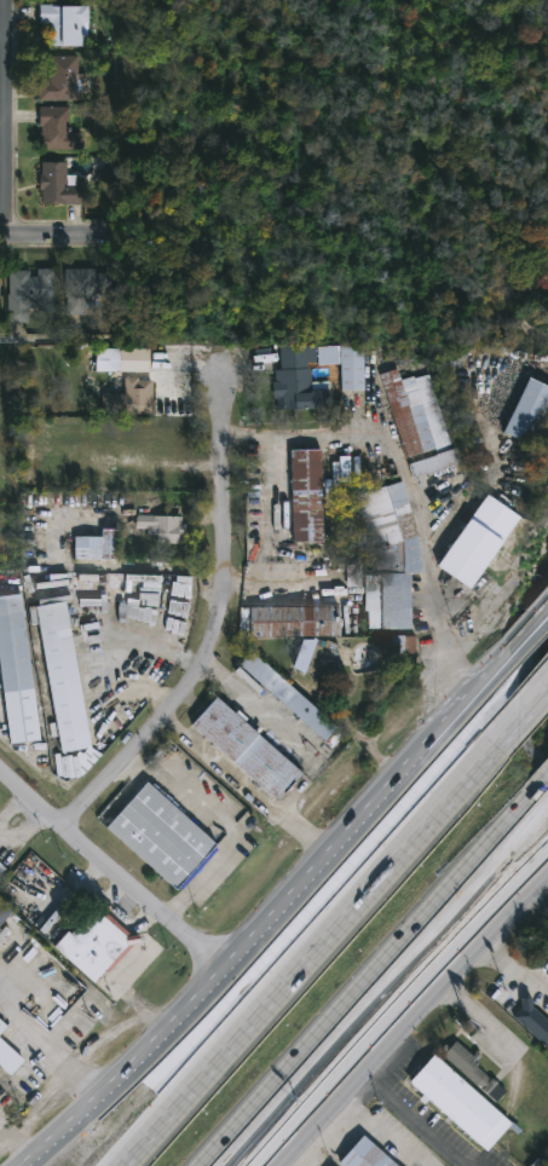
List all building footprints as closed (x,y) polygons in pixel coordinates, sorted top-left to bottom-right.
[(48,24),(39,24),(39,6),(88,6),(88,25),(77,25),(77,48),(48,48),(48,24)] [(47,82),(47,56),(76,56),(76,100),(38,100),(38,82),(47,82)] [(40,150),(40,108),(67,108),(67,150),(40,150)] [(40,162),(65,162),(65,186),(83,186),(83,203),(40,203),(40,162)] [(7,322),(7,270),(52,271),(51,298),(28,298),(28,322),(7,322)] [(64,270),(108,270),(108,296),(64,296),(64,270)] [(329,411),(273,411),(272,371),(279,371),(278,347),(313,346),(313,391),(329,391),(329,411)] [(363,392),(339,392),(339,366),(317,366),(317,346),(363,346),(363,392)] [(120,350),(120,373),(96,373),(96,350),(120,350)] [(380,375),(397,370),(399,382),(428,375),(448,448),(403,460),(380,375)] [(527,377),(547,387),(547,404),(530,446),(503,434),(527,377)] [(103,415),(103,396),(123,396),(123,380),(150,380),(150,415),(103,415)] [(461,463),(457,449),(408,464),(412,478),(461,463)] [(322,451),(322,543),(289,543),(289,451),(322,451)] [(414,626),(407,576),(421,573),(408,486),(353,494),(357,526),(366,525),(368,546),(375,545),(379,575),(362,577),(360,564),(345,566),(348,588),(364,586),(370,632),(414,626)] [(472,588),(438,567),(484,495),(518,516),(472,588)] [(154,546),(154,538),(135,538),(135,516),(180,516),(180,546),(154,546)] [(102,537),(102,530),(116,530),(116,560),(75,560),(75,537),(102,537)] [(335,599),(335,588),(346,588),(346,565),(359,565),(359,599),(335,599)] [(7,746),(0,687),(0,597),(19,594),(38,741),(7,746)] [(81,778),(56,777),(47,723),(53,722),(36,606),(64,602),(86,747),(97,756),(81,778)] [(338,637),(247,637),(247,607),(338,607),(338,637)] [(415,637),(393,637),(393,660),(415,660),(415,637)] [(322,676),(294,671),(300,639),(328,645),(322,676)] [(237,663),(249,650),(335,728),(323,741),(237,663)] [(277,801),(190,728),(214,699),(301,772),(277,801)] [(172,890),(103,827),(144,783),(213,844),(172,890)] [(10,916),(0,925),(0,905),(10,916)] [(53,948),(93,905),(133,941),(93,986),(53,948)] [(527,999),(547,1017),(547,1045),(547,1046),(513,1015),(527,999)] [(17,1084),(0,1069),(0,1041),(30,1067),(17,1084)] [(435,1054),(440,1057),(454,1041),(501,1083),(488,1098),(513,1121),(488,1149),(410,1083),(435,1054)] [(363,1135),(399,1165),(343,1165),(339,1162),(363,1135)]
